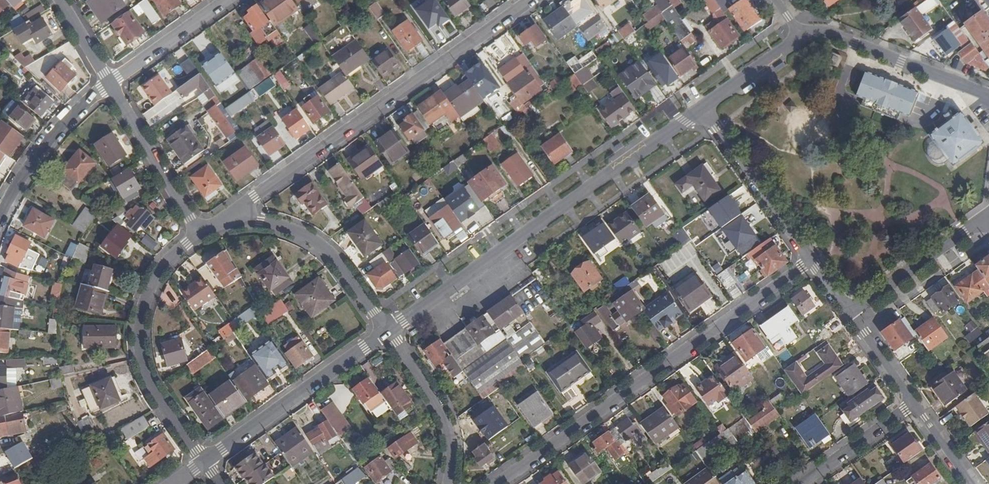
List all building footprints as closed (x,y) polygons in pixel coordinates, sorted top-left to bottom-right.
[(126,6),(121,0),(95,0),(89,4),(102,23),(126,6)] [(160,19),(147,0),(146,0),(139,5),(153,24),(160,19)] [(177,0),(154,0),(165,16),(181,5),(177,0)] [(293,0),(273,0),(271,1),(270,0),(266,0),(260,5),(271,20),(275,25),(298,8),(293,0)] [(470,6),(466,0),(447,0),(444,2),(455,18),(470,6)] [(603,10),(617,0),(595,0),(603,10)] [(725,0),(715,0),(721,9),(728,4),(726,2),(725,0)] [(756,15),(745,0),(729,11),(744,31),(750,27),(748,23),(749,20),(756,15)] [(899,19),(914,40),(929,28),(919,15),(939,0),(925,0),(914,8),(912,10),(899,19)] [(369,7),(377,19),(384,14),(376,2),(369,7)] [(20,9),(24,13),(28,10),(25,5),(20,9)] [(681,17),(674,8),(673,5),(661,14),(664,18),(672,30),(679,25),(681,17)] [(30,21),(45,12),(41,6),(24,15),(27,23),(30,21)] [(270,40),(280,33),(275,25),(271,20),(268,21),(258,6),(249,12),(251,15),(245,19),(254,32),(251,33),(258,43),(268,37),(270,40)] [(421,16),(433,33),(446,23),(434,7),(421,16)] [(577,26),(564,8),(543,22),(556,40),(577,26)] [(632,10),(612,23),(617,31),(624,40),(634,32),(629,25),(638,18),(632,10)] [(981,12),(959,27),(965,35),(970,32),(987,54),(985,56),(981,52),(977,53),(970,43),(958,52),(966,63),(986,70),(988,67),(986,64),(988,62),(988,22),(981,12)] [(577,27),(587,41),(599,33),(606,28),(596,13),(577,27)] [(144,33),(131,14),(114,26),(127,45),(144,33)] [(664,18),(661,14),(648,22),(645,25),(648,30),(664,18)] [(760,21),(756,15),(749,20),(748,23),(750,27),(760,21)] [(685,49),(697,41),(681,17),(679,25),(672,30),(685,49)] [(645,25),(648,22),(645,18),(637,25),(639,29),(641,27),(645,25)] [(738,37),(726,20),(723,23),(719,19),(706,27),(721,49),(738,37)] [(953,19),(947,23),(953,31),(959,27),(953,19)] [(27,23),(13,31),(21,44),(33,37),(38,43),(52,35),(43,20),(33,25),(30,21),(27,23)] [(350,32),(354,29),(349,21),(345,24),(350,32)] [(407,51),(422,41),(408,21),(393,32),(407,51)] [(446,23),(433,33),(435,36),(448,27),(446,23)] [(305,29),(315,45),(321,41),(310,25),(305,29)] [(546,40),(536,26),(519,38),(524,45),(531,41),(536,47),(546,40)] [(606,28),(599,33),(603,39),(610,34),(606,28)] [(948,30),(935,39),(946,54),(959,45),(948,30)] [(624,40),(617,31),(611,35),(613,38),(595,51),(599,57),(602,55),(624,40)] [(343,72),(346,76),(369,59),(356,40),(333,57),(343,72)] [(16,57),(27,67),(31,63),(46,78),(64,59),(52,48),(38,63),(30,55),(27,58),(21,52),(16,57)] [(370,61),(382,77),(398,66),(387,49),(370,61)] [(679,75),(690,68),(696,64),(688,54),(686,55),(683,51),(670,61),(679,75)] [(551,91),(523,53),(499,71),(517,95),(519,98),(513,102),(511,104),(518,115),(523,111),(529,107),(530,106),(533,104),(543,97),(551,91)] [(220,54),(202,67),(216,88),(234,75),(220,54)] [(838,68),(843,58),(832,54),(827,64),(838,68)] [(273,75),(261,58),(248,67),(261,84),(273,75)] [(70,70),(74,66),(66,60),(48,78),(62,91),(76,76),(70,70)] [(639,61),(619,75),(637,100),(657,86),(639,61)] [(673,83),(678,79),(665,61),(652,70),(663,86),(670,81),(673,83)] [(693,72),(699,69),(696,64),(690,68),(693,72)] [(261,84),(248,67),(239,74),(251,91),(261,84)] [(584,68),(575,74),(583,86),(592,79),(584,68)] [(282,90),(289,86),(280,69),(273,73),(282,90)] [(331,104),(354,87),(346,76),(343,72),(320,89),(331,104)] [(560,78),(556,72),(549,77),(554,83),(560,78)] [(230,141),(242,133),(239,129),(235,132),(217,107),(221,104),(200,73),(172,94),(163,100),(168,106),(181,97),(182,98),(199,86),(204,94),(198,98),(208,113),(209,112),(230,141)] [(890,94),(895,83),(867,73),(857,97),(865,100),(862,106),(899,120),(902,114),(905,115),(890,94)] [(583,86),(575,74),(565,82),(572,93),(583,86)] [(142,88),(155,106),(163,100),(172,94),(159,76),(142,88)] [(489,78),(475,89),(483,101),(484,102),(490,97),(495,104),(504,98),(489,78)] [(598,86),(592,79),(583,86),(588,93),(598,86)] [(444,94),(452,106),(460,117),(483,101),(475,89),(469,80),(459,87),(454,90),(453,88),(444,94)] [(919,92),(895,83),(890,94),(905,115),(909,116),(919,92)] [(24,103),(41,118),(53,103),(36,89),(24,103)] [(444,94),(441,91),(419,107),(428,120),(442,110),(443,112),(452,106),(444,94)] [(249,92),(236,103),(242,110),(255,100),(249,92)] [(329,112),(318,97),(303,108),(314,123),(329,112)] [(486,105),(489,108),(495,104),(490,97),(484,102),(486,105)] [(612,127),(634,111),(624,97),(602,113),(612,127)] [(34,119),(13,101),(3,112),(25,131),(34,119)] [(460,117),(463,122),(486,105),(484,102),(483,101),(460,117)] [(793,104),(791,101),(787,104),(784,107),(786,109),(790,114),(792,112),(797,108),(793,104)] [(235,132),(239,129),(230,117),(225,110),(224,109),(221,104),(217,107),(235,132)] [(540,113),(533,104),(530,106),(537,115),(540,113)] [(231,106),(225,110),(230,117),(236,113),(231,106)] [(532,111),(529,107),(523,111),(526,115),(532,111)] [(295,137),(309,127),(297,110),(283,120),(289,129),(295,137)] [(429,127),(418,111),(403,121),(405,124),(401,127),(410,140),(413,139),(416,143),(427,134),(425,130),(429,127)] [(933,143),(948,161),(953,167),(982,146),(983,145),(974,132),(969,126),(960,114),(954,119),(949,113),(947,115),(942,113),(940,120),(933,124),(937,131),(929,137),(933,143)] [(202,126),(206,124),(202,118),(198,120),(202,126)] [(254,130),(258,138),(274,126),(269,119),(254,130)] [(8,157),(22,135),(3,121),(0,125),(0,152),(8,157)] [(974,122),(969,126),(974,132),(979,128),(974,122)] [(509,141),(516,136),(507,123),(502,126),(482,141),(490,153),(499,146),(497,143),(506,136),(509,141)] [(197,135),(188,124),(184,128),(192,138),(197,135)] [(270,155),(286,143),(274,126),(258,138),(270,155)] [(186,164),(202,151),(192,138),(184,128),(168,141),(186,164)] [(410,152),(395,131),(377,144),(391,165),(410,152)] [(126,155),(122,148),(119,150),(114,144),(118,141),(113,134),(95,144),(109,166),(126,155)] [(553,164),(571,152),(559,135),(542,148),(553,164)] [(943,165),(948,161),(933,143),(930,146),(928,148),(927,150),(927,154),(928,157),(932,163),(934,164),(937,165),(940,165),(943,165)] [(371,148),(369,146),(357,154),(359,157),(371,148)] [(237,181),(258,166),(245,148),(225,163),(237,181)] [(359,157),(357,154),(348,161),(362,180),(372,173),(383,165),(371,148),(359,157)] [(95,163),(80,151),(59,178),(74,190),(95,163)] [(464,153),(453,161),(458,167),(469,160),(464,153)] [(518,186),(532,176),(518,155),(511,160),(514,164),(506,170),(518,186)] [(364,198),(339,163),(329,171),(348,198),(346,199),(345,203),(347,207),(351,207),(364,198)] [(708,164),(703,167),(710,177),(715,174),(708,164)] [(375,176),(385,169),(383,165),(372,173),(375,176)] [(206,197),(215,190),(221,186),(208,167),(192,178),(206,197)] [(469,183),(482,201),(488,197),(500,189),(505,185),(492,167),(469,183)] [(705,202),(720,192),(710,177),(703,167),(687,177),(705,202)] [(435,174),(432,170),(426,175),(429,178),(435,174)] [(140,189),(129,171),(114,180),(128,203),(140,195),(137,192),(140,189)] [(327,206),(312,184),(296,195),(302,205),(305,203),(313,215),(327,206)] [(500,189),(488,197),(493,204),(505,196),(500,189)] [(219,195),(215,190),(206,197),(209,202),(219,195)] [(639,202),(639,203),(640,205),(651,199),(648,195),(639,202)] [(391,204),(387,198),(378,204),(382,211),(391,204)] [(425,211),(430,219),(448,206),(443,198),(425,211)] [(639,203),(631,208),(646,228),(663,216),(651,199),(640,205),(639,203)] [(372,209),(367,202),(358,208),(363,215),(372,209)] [(451,214),(453,212),(448,206),(430,219),(444,239),(453,233),(460,228),(451,214)] [(140,227),(151,215),(142,207),(141,210),(136,207),(133,210),(131,209),(126,216),(131,221),(128,225),(136,232),(140,227)] [(86,208),(73,225),(85,233),(97,216),(86,208)] [(45,238),(54,221),(33,210),(25,226),(45,238)] [(155,218),(151,215),(140,227),(145,231),(155,218)] [(627,215),(617,222),(618,224),(628,216),(627,215)] [(124,222),(117,216),(112,220),(119,225),(120,226),(124,222)] [(617,222),(609,227),(622,245),(640,233),(628,216),(618,224),(617,222)] [(737,251),(756,237),(742,218),(723,231),(737,251)] [(382,244),(365,222),(349,234),(365,256),(382,244)] [(132,235),(120,226),(119,225),(102,247),(117,258),(128,244),(127,242),(132,235)] [(422,255),(439,243),(425,225),(409,237),(422,255)] [(614,240),(603,225),(595,231),(584,239),(594,254),(598,251),(600,253),(608,248),(606,245),(614,240)] [(456,236),(463,231),(460,228),(453,233),(456,236)] [(595,231),(594,228),(582,237),(584,239),(595,231)] [(691,241),(683,229),(674,236),(683,247),(691,241)] [(151,251),(157,243),(144,234),(138,241),(151,251)] [(31,243),(17,237),(8,254),(9,255),(6,262),(19,268),(31,243)] [(776,248),(770,240),(729,268),(740,285),(781,256),(776,248)] [(67,252),(66,254),(73,258),(78,246),(72,243),(70,246),(66,252),(67,252)] [(78,246),(73,258),(85,264),(92,249),(80,243),(78,246)] [(243,312),(256,304),(249,292),(242,279),(242,278),(226,249),(207,262),(230,295),(233,293),(243,312)] [(387,262),(397,276),(402,273),(403,275),(419,263),(411,251),(396,262),(387,250),(381,254),(387,262)] [(274,295),(292,282),(287,277),(288,276),(272,254),(254,267),(274,295)] [(381,254),(369,262),(375,271),(368,276),(376,288),(383,289),(396,279),(385,264),(387,262),(381,254)] [(786,264),(781,256),(740,285),(746,293),(786,264)] [(976,268),(978,271),(988,286),(988,278),(988,277),(988,258),(976,268)] [(584,292),(601,280),(590,263),(572,275),(584,292)] [(544,266),(532,273),(541,285),(552,277),(544,266)] [(90,286),(107,291),(113,271),(96,267),(90,286)] [(740,285),(729,268),(717,277),(734,301),(746,293),(740,285)] [(988,287),(988,286),(978,271),(956,288),(967,303),(988,287)] [(695,272),(683,280),(687,285),(698,276),(695,272)] [(705,301),(713,296),(698,276),(687,285),(700,303),(704,300),(705,301)] [(28,284),(4,277),(0,289),(25,296),(28,284)] [(215,295),(203,278),(182,293),(195,310),(215,295)] [(528,312),(548,298),(534,278),(514,291),(528,312)] [(625,278),(614,286),(619,293),(628,286),(630,284),(625,278)] [(323,290),(326,288),(319,279),(296,295),(311,316),(332,302),(323,290)] [(687,285),(683,280),(673,288),(676,292),(687,285)] [(64,283),(57,282),(53,296),(60,297),(64,283)] [(101,314),(108,291),(107,291),(90,286),(83,285),(77,307),(101,314)] [(606,292),(602,285),(592,293),(596,299),(606,292)] [(676,292),(689,310),(700,303),(687,285),(676,292)] [(628,286),(619,293),(616,295),(620,301),(632,292),(628,286)] [(948,286),(927,302),(935,313),(936,313),(940,310),(942,313),(959,301),(948,286)] [(334,300),(326,288),(323,290),(332,302),(334,300)] [(0,289),(0,296),(15,299),(24,300),(25,296),(0,289)] [(614,331),(642,311),(644,309),(632,292),(620,301),(607,310),(604,307),(599,310),(614,331)] [(642,311),(657,331),(662,327),(664,328),(672,323),(670,322),(682,314),(667,292),(644,309),(642,311)] [(814,307),(803,293),(792,300),(803,316),(814,307)] [(9,330),(13,330),(15,299),(0,296),(0,329),(9,330)] [(700,303),(702,307),(714,298),(713,296),(705,301),(704,300),(700,303)] [(511,297),(488,314),(507,342),(511,339),(503,328),(523,314),(511,297)] [(544,311),(552,307),(549,300),(541,304),(544,311)] [(692,314),(702,307),(700,303),(689,310),(692,314)] [(257,315),(260,312),(256,304),(243,312),(253,329),(263,324),(257,315)] [(798,320),(790,309),(761,329),(770,341),(779,334),(787,344),(796,338),(789,327),(798,320)] [(548,316),(555,324),(563,318),(556,310),(548,316)] [(488,314),(444,345),(451,356),(463,372),(467,378),(483,400),(499,388),(526,368),(521,361),(507,342),(488,314)] [(589,324),(583,329),(576,334),(587,348),(601,338),(593,326),(600,322),(594,314),(586,319),(589,324)] [(47,318),(47,333),(55,333),(55,319),(47,318)] [(913,330),(904,318),(899,321),(908,334),(913,330)] [(579,324),(583,329),(589,324),(586,319),(579,324)] [(934,319),(915,333),(916,335),(928,351),(946,338),(934,319)] [(219,331),(224,338),(233,332),(238,328),(237,326),(233,321),(219,331)] [(908,334),(899,321),(883,333),(895,350),(912,339),(911,338),(908,334)] [(972,321),(965,326),(970,333),(965,337),(970,343),(982,333),(972,321)] [(238,328),(233,332),(242,345),(251,339),(241,323),(237,326),(238,328)] [(531,325),(511,339),(507,342),(521,361),(539,349),(545,345),(531,325)] [(115,327),(85,327),(85,347),(116,348),(115,327)] [(8,354),(9,330),(0,329),(0,353),(8,354)] [(752,331),(751,329),(732,342),(733,344),(752,331)] [(767,347),(754,329),(752,331),(733,344),(746,362),(767,347)] [(988,349),(988,337),(977,346),(983,353),(988,349)] [(187,362),(182,340),(163,345),(168,367),(187,362)] [(304,341),(285,355),(295,370),(314,356),(313,354),(317,351),(309,341),(305,343),(304,341)] [(463,372),(451,356),(450,356),(440,342),(425,352),(435,367),(440,364),(451,380),(457,376),(463,372)] [(539,349),(542,353),(548,349),(545,345),(539,349)] [(806,380),(795,363),(784,371),(800,393),(802,396),(843,367),(829,347),(819,354),(827,365),(806,380)] [(215,357),(209,348),(186,365),(200,385),(205,382),(196,371),(215,357)] [(974,349),(968,353),(975,362),(980,358),(974,349)] [(559,365),(573,384),(590,372),(577,353),(559,365)] [(753,379),(735,354),(716,367),(734,392),(753,379)] [(57,356),(44,357),(44,365),(58,364),(57,356)] [(61,376),(75,373),(72,365),(59,367),(61,376)] [(561,392),(573,384),(559,365),(548,374),(561,392)] [(850,398),(867,386),(855,366),(837,379),(850,398)] [(6,390),(15,388),(15,370),(6,370),(6,367),(0,367),(0,387),(6,387),(6,390)] [(265,386),(269,383),(258,369),(235,385),(247,401),(265,387),(265,386)] [(467,378),(463,372),(457,376),(461,382),(467,378)] [(953,373),(932,387),(945,406),(966,391),(953,373)] [(729,397),(714,376),(708,381),(703,384),(702,383),(695,388),(707,407),(717,400),(719,403),(729,397)] [(63,387),(61,378),(50,380),(52,389),(63,387)] [(91,413),(128,398),(126,394),(122,396),(120,393),(121,392),(120,391),(116,393),(111,381),(116,379),(115,378),(81,391),(85,400),(87,406),(91,413)] [(120,391),(116,379),(111,381),(116,393),(120,391)] [(205,382),(200,385),(205,392),(214,385),(210,379),(205,382)] [(381,394),(379,391),(378,393),(368,379),(354,389),(376,419),(391,408),(381,394)] [(235,385),(232,380),(209,397),(223,418),(247,401),(235,385)] [(381,394),(391,408),(396,415),(404,409),(411,404),(396,383),(381,394)] [(681,390),(678,387),(664,397),(670,405),(671,408),(677,416),(697,402),(685,386),(681,390)] [(0,391),(0,415),(0,417),(23,412),(17,387),(15,388),(6,390),(0,391)] [(851,422),(882,399),(874,387),(842,409),(851,422)] [(768,401),(773,408),(782,401),(775,392),(766,398),(768,401)] [(209,429),(224,418),(223,418),(209,397),(206,393),(191,404),(199,416),(202,414),(207,422),(205,423),(209,429)] [(541,419),(551,413),(538,394),(520,407),(534,428),(543,422),(541,419)] [(986,414),(972,394),(956,405),(971,425),(986,414)] [(756,433),(779,416),(775,410),(773,408),(768,401),(761,406),(765,411),(748,423),(756,433)] [(333,404),(322,412),(331,424),(340,419),(349,432),(352,430),(333,404)] [(663,405),(639,422),(642,427),(658,415),(657,413),(665,408),(663,405)] [(956,405),(952,408),(967,428),(971,425),(956,405)] [(628,407),(622,410),(629,420),(634,416),(628,407)] [(679,428),(665,408),(657,413),(658,415),(642,427),(643,428),(655,445),(679,428)] [(400,420),(408,414),(404,409),(396,415),(400,420)] [(553,415),(551,413),(541,419),(543,422),(553,415)] [(0,419),(0,437),(27,433),(23,415),(0,419)] [(149,427),(143,416),(121,428),(128,439),(149,427)] [(629,420),(610,433),(619,446),(634,435),(641,444),(647,440),(640,431),(643,428),(642,427),(639,422),(634,416),(629,420)] [(810,448),(830,435),(819,420),(816,416),(796,430),(810,448)] [(77,423),(81,431),(94,423),(91,418),(85,421),(84,419),(77,423)] [(340,419),(331,424),(340,438),(349,432),(340,419)] [(707,429),(712,424),(709,419),(703,423),(707,429)] [(751,431),(742,419),(728,429),(736,441),(751,431)] [(322,428),(309,436),(320,454),(332,447),(330,444),(338,439),(326,420),(320,424),(322,428)] [(977,431),(987,446),(985,447),(988,454),(988,422),(977,431)] [(94,423),(81,431),(86,439),(92,437),(93,440),(94,439),(100,435),(102,434),(94,423)] [(307,432),(309,436),(322,428),(320,424),(307,432)] [(412,430),(414,433),(421,427),(419,424),(412,430)] [(720,435),(721,434),(725,431),(722,426),(716,429),(720,435)] [(314,452),(298,428),(288,435),(290,439),(278,448),(291,466),(292,468),(314,452)] [(721,434),(729,446),(736,441),(728,429),(725,431),(721,434)] [(972,434),(988,457),(988,454),(985,447),(987,446),(977,431),(972,434)] [(395,458),(418,443),(411,434),(389,449),(395,458)] [(623,455),(609,434),(594,444),(600,452),(607,448),(616,460),(623,455)] [(697,451),(705,463),(729,446),(721,434),(720,435),(714,439),(706,445),(697,451)] [(904,464),(921,452),(908,434),(892,446),(904,464)] [(100,435),(94,439),(101,449),(107,445),(100,435)] [(175,450),(164,435),(145,448),(150,455),(154,452),(160,459),(175,450)] [(288,435),(275,444),(278,448),(290,439),(288,435)] [(692,447),(696,452),(697,451),(706,445),(703,440),(692,447)] [(735,455),(743,450),(736,441),(729,446),(735,455)] [(24,442),(5,453),(14,469),(33,458),(24,442)] [(485,445),(474,453),(479,459),(476,460),(482,468),(495,459),(485,445)] [(775,463),(781,458),(778,454),(779,453),(775,446),(767,451),(772,458),(775,463)] [(389,449),(387,447),(383,450),(382,451),(390,458),(392,460),(395,458),(389,449)] [(382,451),(378,453),(381,457),(384,462),(389,459),(390,458),(382,451)] [(704,463),(705,463),(697,451),(696,452),(704,463)] [(243,480),(245,478),(264,466),(255,453),(235,467),(243,480)] [(588,453),(570,466),(582,483),(585,483),(602,472),(588,453)] [(396,468),(389,459),(384,462),(381,457),(365,469),(375,482),(396,468)] [(397,464),(406,472),(411,467),(401,459),(397,464)] [(249,483),(266,483),(274,478),(266,464),(264,466),(245,478),(249,483)] [(930,465),(906,482),(908,483),(932,483),(940,478),(930,465)] [(342,479),(345,483),(355,483),(365,476),(358,468),(342,479)] [(708,468),(686,483),(719,483),(708,468)] [(743,468),(734,474),(735,476),(737,478),(746,472),(743,468)] [(746,472),(737,478),(735,476),(726,483),(754,483),(746,472)] [(543,483),(566,483),(558,473),(543,483)] [(646,483),(650,483),(652,483),(646,474),(641,477),(646,483)]
